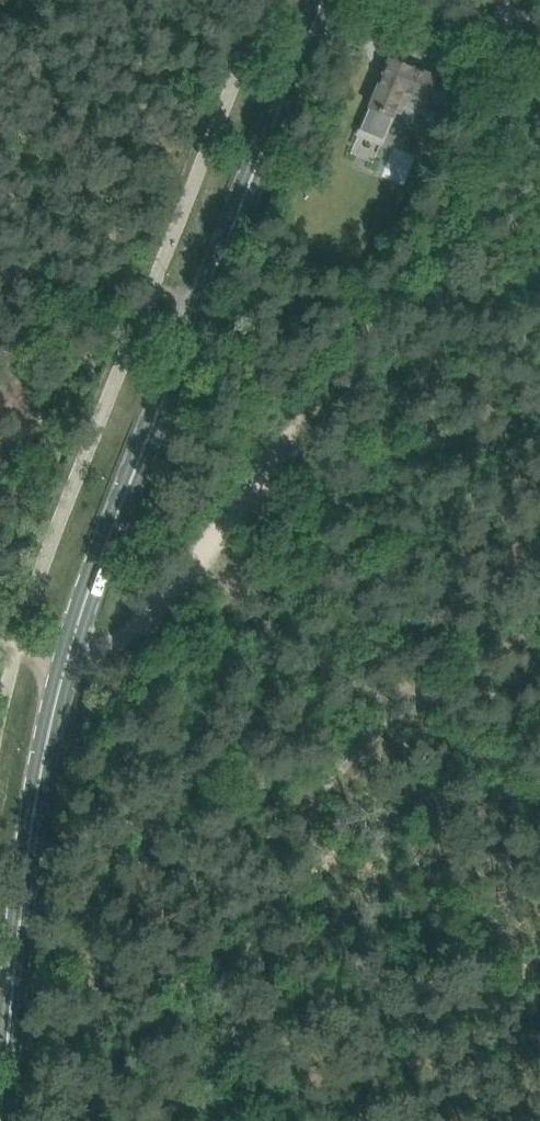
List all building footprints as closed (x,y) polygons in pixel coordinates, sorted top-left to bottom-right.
[(523,0),(491,0),(490,1),(505,6),(495,35),(509,40),(523,0)] [(370,107),(360,131),(383,140),(393,116),(403,93),(439,107),(443,97),(449,82),(390,58),(370,107)]
